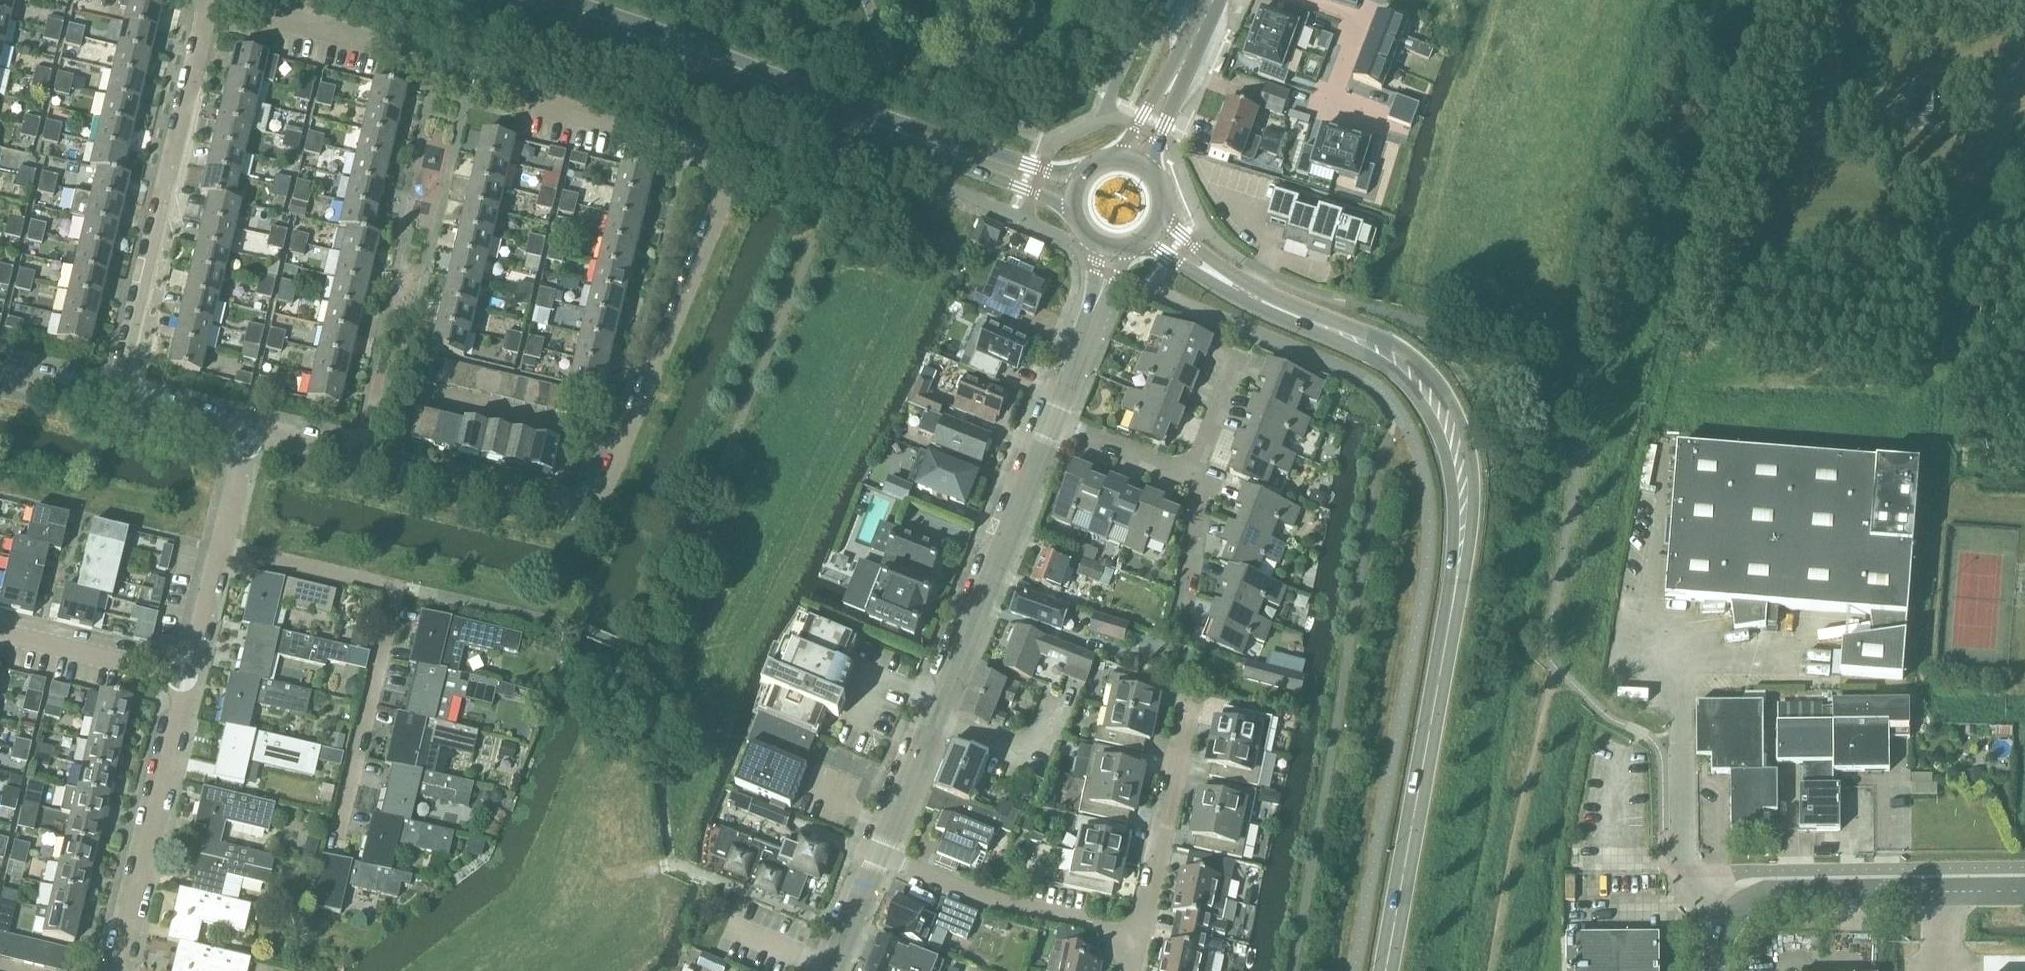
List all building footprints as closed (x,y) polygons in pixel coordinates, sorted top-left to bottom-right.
[(8,21),(13,0),(0,0),(0,19),(8,21)] [(136,0),(120,0),(118,7),(126,9),(123,22),(154,30),(160,6),(136,0)] [(1262,14),(1254,37),(1292,50),(1300,27),(1310,31),(1314,19),(1287,10),(1283,22),(1262,14)] [(1379,14),(1377,17),(1369,38),(1397,49),(1429,61),(1433,48),(1402,36),(1406,25),(1379,14)] [(48,19),(45,30),(60,33),(63,23),(48,19)] [(117,47),(148,55),(154,30),(123,22),(117,47)] [(69,25),(67,35),(82,39),(84,28),(69,25)] [(45,30),(43,40),(58,43),(60,33),(45,30)] [(67,35),(65,45),(80,49),(82,39),(67,35)] [(1254,37),(1246,60),(1268,67),(1263,79),(1290,88),(1294,76),(1284,73),(1292,50),(1254,37)] [(1362,58),(1389,69),(1397,49),(1369,38),(1362,58)] [(111,71),(142,79),(148,55),(117,47),(111,71)] [(278,59),(235,49),(229,74),(260,81),(272,84),(278,59)] [(1389,69),(1362,58),(1353,79),(1381,90),(1389,69)] [(36,68),(34,78),(49,82),(51,71),(36,68)] [(105,96),(136,103),(142,79),(111,71),(105,96)] [(58,72),(55,84),(70,87),(73,76),(58,72)] [(223,98),(254,105),(260,81),(229,74),(223,98)] [(34,78),(32,88),(47,92),(49,82),(34,78)] [(295,89),(310,93),(312,83),(297,80),(295,89)] [(404,89),(373,82),(367,107),(398,114),(404,89)] [(55,84),(53,93),(68,96),(70,87),(55,84)] [(334,88),(319,85),(317,95),(331,98),(334,88)] [(1290,95),(1268,87),(1259,109),(1282,118),(1290,95)] [(1912,123),(1935,123),(1935,87),(1911,87),(1912,123)] [(310,93),(295,89),(292,99),(308,103),(310,93)] [(331,98),(317,95),(315,104),(329,108),(331,98)] [(100,120),(131,127),(136,103),(105,96),(100,120)] [(1398,97),(1394,108),(1416,116),(1420,105),(1398,97)] [(218,122),(249,129),(254,105),(223,98),(218,122)] [(1220,126),(1250,137),(1259,112),(1228,102),(1220,126)] [(267,128),(268,105),(257,104),(255,127),(267,128)] [(398,114),(367,107),(361,131),(392,138),(398,114)] [(1394,108),(1390,120),(1412,128),(1416,116),(1394,108)] [(43,120),(26,116),(24,126),(41,130),(43,120)] [(94,144),(125,151),(131,127),(100,120),(94,144)] [(65,125),(48,121),(46,132),(63,136),(65,125)] [(212,146),(243,153),(249,129),(218,122),(212,146)] [(21,137),(38,141),(41,130),(24,126),(21,137)] [(1254,165),(1258,151),(1276,157),(1279,147),(1261,141),(1250,137),(1220,126),(1212,150),(1254,165)] [(1301,143),(1291,170),(1303,174),(1307,164),(1329,172),(1342,134),(1320,126),(1312,147),(1301,143)] [(302,130),(288,127),(285,138),(300,141),(302,130)] [(324,135),(310,131),(307,141),(322,145),(324,135)] [(392,138),(361,131),(355,155),(386,162),(392,138)] [(1283,138),(1264,131),(1261,141),(1279,147),(1283,138)] [(44,142),(61,146),(63,136),(46,132),(44,142)] [(485,132),(485,133),(479,157),(510,165),(516,140),(485,132)] [(1342,134),(1329,172),(1352,180),(1349,189),(1360,194),(1369,167),(1358,163),(1365,142),(1342,134)] [(283,147),(298,150),(300,141),(285,138),(283,147)] [(305,151),(320,154),(322,145),(307,141),(305,151)] [(95,170),(119,176),(125,151),(94,144),(88,168),(95,170)] [(206,170),(237,177),(243,153),(212,146),(206,170)] [(564,161),(566,153),(566,152),(551,148),(549,158),(564,161)] [(586,166),(588,158),(588,157),(573,153),(571,163),(586,166)] [(386,162),(355,155),(350,179),(381,187),(386,162)] [(474,181),(505,189),(510,165),(479,157),(474,181)] [(624,165),(623,167),(618,191),(650,198),(656,173),(624,165)] [(20,169),(18,178),(33,182),(35,172),(20,169)] [(95,170),(90,194),(90,195),(122,203),(128,178),(119,176),(95,170)] [(200,195),(208,197),(232,202),(237,177),(206,170),(200,195)] [(42,174),(39,184),(55,187),(57,178),(42,174)] [(292,178),(278,175),(275,186),(290,190),(292,178)] [(18,178),(15,188),(31,192),(33,182),(18,178)] [(381,187),(350,179),(344,203),(375,211),(381,187)] [(314,184),(299,180),(297,190),(312,194),(314,184)] [(505,189),(474,181),(468,205),(499,213),(505,189)] [(39,184),(37,193),(53,197),(55,187),(39,184)] [(273,195),(288,198),(290,190),(275,186),(273,195)] [(557,190),(542,187),(540,197),(555,201),(557,190)] [(1372,252),(1378,232),(1364,228),(1365,222),(1343,215),(1345,209),(1322,202),(1320,208),(1299,202),(1301,195),(1278,189),(1267,226),(1289,232),(1286,240),(1308,246),(1307,251),(1330,258),(1332,249),(1355,256),(1357,248),(1372,252)] [(84,219),(116,227),(122,203),(90,195),(90,194),(73,190),(68,214),(84,218),(84,219)] [(295,200),(309,204),(312,194),(297,190),(295,200)] [(612,215),(644,222),(650,198),(618,191),(612,215)] [(578,195),(564,192),(561,202),(576,205),(578,195)] [(232,202),(208,197),(202,221),(233,229),(239,204),(232,202)] [(538,207),(552,210),(555,201),(540,197),(538,207)] [(559,212),(574,215),(576,205),(561,202),(559,212)] [(346,230),(369,235),(375,211),(344,203),(338,228),(346,230)] [(499,213),(468,205),(462,229),(493,237),(499,213)] [(606,239),(638,246),(644,222),(612,215),(606,239)] [(8,217),(6,226),(22,230),(24,220),(8,217)] [(78,243),(110,251),(116,227),(84,219),(78,243)] [(197,246),(227,253),(233,229),(202,221),(197,246)] [(1005,231),(983,221),(972,244),(985,250),(990,239),(999,244),(1005,231)] [(30,223),(28,232),(43,236),(46,226),(30,223)] [(6,226),(4,236),(20,240),(22,230),(6,226)] [(271,227),(268,237),(284,241),(287,231),(271,227)] [(493,237),(462,229),(456,253),(487,261),(493,237)] [(369,235),(346,230),(340,255),(371,262),(377,237),(369,235)] [(28,232),(25,242),(41,246),(43,236),(28,232)] [(294,233),(292,242),(307,246),(309,236),(294,233)] [(545,239),(531,235),(528,245),(543,249),(545,239)] [(268,237),(266,248),(282,251),(284,241),(268,237)] [(601,263),(633,270),(638,246),(606,239),(601,263)] [(566,244),(552,240),(550,250),(564,253),(566,244)] [(307,246),(292,242),(290,253),(304,256),(307,246)] [(72,267),(105,275),(110,251),(78,243),(72,267)] [(526,255),(541,258),(543,249),(528,245),(526,255)] [(191,270),(222,277),(227,253),(197,246),(191,270)] [(547,260),(562,263),(564,253),(550,250),(547,260)] [(487,261),(456,253),(451,278),(481,285),(487,261)] [(334,279),(366,286),(371,262),(340,255),(334,279)] [(595,287),(627,294),(633,270),(601,263),(595,287)] [(10,279),(12,269),(0,266),(0,276),(10,279)] [(67,291),(99,299),(105,275),(72,267),(67,291)] [(19,270),(17,280),(32,284),(35,274),(19,270)] [(185,294),(216,301),(222,277),(191,270),(185,294)] [(1034,317),(1048,286),(1017,273),(1015,278),(997,270),(987,293),(981,290),(972,310),(999,322),(1002,315),(1005,316),(1009,306),(1034,317)] [(8,288),(10,279),(0,276),(0,287),(8,288)] [(259,276),(257,286),(272,289),(274,279),(259,276)] [(481,285),(451,278),(445,302),(476,309),(481,285)] [(329,303),(360,310),(366,286),(334,279),(329,303)] [(17,280),(14,290),(30,293),(32,284),(17,280)] [(282,282),(280,291),(295,295),(297,286),(282,282)] [(534,287),(519,283),(517,293),(531,297),(534,287)] [(272,289),(257,286),(255,296),(270,299),(272,289)] [(589,311),(621,318),(627,294),(595,287),(589,311)] [(555,291),(540,288),(538,298),(553,301),(555,291)] [(61,316),(93,323),(99,299),(67,291),(61,316)] [(295,295),(280,291),(278,302),(293,305),(295,295)] [(515,303),(529,306),(531,297),(517,293),(515,303)] [(180,318),(210,325),(216,301),(185,294),(180,318)] [(536,308),(551,311),(553,301),(538,298),(536,308)] [(476,309),(445,302),(439,326),(470,333),(476,309)] [(323,327),(354,334),(360,310),(329,303),(323,327)] [(584,334),(616,342),(621,318),(589,311),(584,334)] [(93,323),(61,316),(55,340),(87,348),(93,323)] [(6,317),(4,328),(19,331),(22,321),(6,317)] [(174,342),(205,349),(210,325),(180,318),(174,342)] [(1157,318),(1143,355),(1158,360),(1194,374),(1201,357),(1205,359),(1213,340),(1157,318)] [(995,381),(1002,364),(1018,370),(1030,344),(980,322),(961,366),(995,381)] [(262,327),(248,324),(245,334),(260,337),(262,327)] [(470,333),(439,326),(433,350),(464,358),(470,333)] [(317,351),(348,358),(354,334),(323,327),(317,351)] [(284,332),(269,329),(267,339),(281,342),(284,332)] [(522,335),(508,331),(505,342),(520,345),(522,335)] [(243,344),(258,347),(260,337),(245,334),(243,344)] [(578,358),(610,366),(616,342),(584,334),(578,358)] [(544,339),(529,336),(527,346),(541,349),(544,339)] [(265,349),(279,352),(281,342),(267,339),(265,349)] [(205,349),(174,342),(168,367),(199,374),(205,349)] [(503,351),(518,354),(520,345),(505,342),(503,351)] [(524,356),(539,359),(541,349),(527,346),(524,356)] [(311,375),(332,380),(343,383),(348,358),(317,351),(311,375)] [(1144,397),(1181,411),(1188,394),(1192,396),(1200,377),(1194,374),(1158,360),(1143,355),(1136,373),(1151,379),(1144,397)] [(610,366),(578,358),(572,383),(604,390),(610,366)] [(424,383),(425,383),(437,386),(437,383),(442,363),(430,360),(424,383)] [(443,360),(442,363),(437,383),(448,386),(454,363),(443,360)] [(1260,399),(1295,413),(1302,396),(1316,402),(1324,383),(1268,361),(1261,379),(1267,381),(1260,399)] [(454,363),(448,386),(459,389),(464,365),(454,363)] [(464,365),(459,389),(470,391),(476,368),(464,365)] [(476,368),(470,391),(481,394),(486,370),(476,368)] [(486,370),(481,394),(493,397),(498,373),(486,370)] [(234,383),(250,387),(252,377),(237,373),(234,383)] [(498,373),(493,397),(503,399),(508,376),(498,373)] [(343,383),(332,380),(311,375),(306,400),(337,407),(343,383)] [(508,376),(503,399),(514,402),(519,378),(508,376)] [(910,405),(926,411),(940,416),(945,403),(928,397),(934,382),(922,377),(910,405)] [(524,404),(529,380),(519,378),(514,402),(524,404)] [(967,378),(955,408),(996,424),(998,417),(1000,417),(1008,395),(967,378)] [(256,388),(272,392),(274,382),(259,379),(256,388)] [(535,407),(541,383),(529,380),(524,404),(535,407)] [(541,383),(535,407),(546,409),(552,386),(541,383)] [(552,386),(546,409),(557,412),(562,388),(552,386)] [(567,414),(573,391),(562,388),(557,412),(567,414)] [(1181,411),(1144,397),(1129,391),(1121,410),(1136,416),(1130,433),(1166,448),(1174,429),(1178,431),(1185,413),(1181,411)] [(1246,435),(1281,449),(1288,432),(1302,438),(1309,419),(1295,413),(1260,399),(1254,397),(1247,416),(1252,418),(1246,435)] [(1082,419),(1093,423),(1098,412),(1087,408),(1082,419)] [(436,445),(443,416),(419,411),(412,439),(436,445)] [(980,462),(990,436),(944,417),(944,418),(940,416),(926,411),(918,430),(938,438),(935,444),(980,462)] [(443,416),(436,445),(460,451),(466,422),(443,416)] [(483,456),(490,428),(466,422),(460,451),(483,456)] [(490,428),(483,456),(507,462),(513,433),(490,428)] [(1281,449),(1246,435),(1240,432),(1232,452),(1238,454),(1232,471),(1267,485),(1274,468),(1288,474),(1296,455),(1281,449)] [(513,433),(507,462),(530,467),(537,439),(513,433)] [(554,473),(561,444),(537,439),(530,467),(554,473)] [(1842,641),(1840,671),(1902,676),(1919,465),(1677,446),(1665,599),(1731,604),(1735,631),(1766,626),(1766,624),(1777,625),(1778,605),(1870,612),(1873,636),(1842,641)] [(920,452),(914,468),(925,472),(919,487),(948,499),(949,497),(963,503),(975,476),(953,467),(954,465),(932,456),(932,457),(920,452)] [(1095,518),(1109,482),(1091,475),(1093,470),(1074,462),(1052,518),(1071,525),(1077,511),(1095,518)] [(1109,482),(1095,518),(1089,533),(1107,540),(1113,525),(1131,532),(1145,497),(1127,490),(1129,485),(1111,477),(1109,482)] [(886,494),(906,502),(911,488),(891,480),(886,494)] [(1234,524),(1270,539),(1277,522),(1292,527),(1299,509),(1244,486),(1237,505),(1241,506),(1234,524)] [(1167,547),(1181,512),(1163,504),(1165,499),(1147,492),(1145,497),(1131,532),(1125,547),(1143,554),(1149,540),(1167,547)] [(29,527),(64,535),(68,517),(33,509),(29,527)] [(88,540),(123,549),(127,531),(92,523),(88,540)] [(1219,561),(1230,566),(1255,576),(1263,558),(1277,564),(1285,545),(1270,539),(1234,524),(1230,523),(1222,542),(1226,544),(1219,561)] [(48,548),(47,549),(60,552),(64,535),(29,527),(25,542),(25,543),(48,548)] [(888,550),(882,566),(862,558),(861,561),(865,562),(849,604),(845,602),(844,605),(872,615),(870,619),(883,624),(881,629),(899,636),(901,631),(915,636),(923,615),(920,613),(922,606),(926,608),(934,586),(927,583),(941,547),(896,530),(896,531),(898,532),(895,541),(892,540),(890,545),(893,546),(891,551),(888,550)] [(44,565),(47,549),(48,548),(25,543),(25,542),(12,539),(8,557),(44,565)] [(84,557),(119,565),(123,549),(88,540),(84,557)] [(160,557),(169,559),(172,547),(163,545),(160,557)] [(1060,591),(1071,565),(1044,554),(1034,580),(1060,591)] [(5,574),(40,582),(44,565),(8,557),(5,574)] [(119,565),(84,557),(80,574),(115,582),(119,565)] [(169,559),(160,557),(157,568),(166,570),(169,559)] [(1117,575),(1083,561),(1077,576),(1110,590),(1117,575)] [(1255,576),(1230,566),(1222,584),(1228,586),(1221,604),(1257,618),(1264,600),(1278,606),(1285,588),(1255,576)] [(249,626),(271,630),(278,602),(329,614),(335,591),(254,572),(242,624),(249,626)] [(1,591),(36,599),(40,582),(5,574),(1,591)] [(99,596),(111,599),(115,582),(80,574),(76,590),(99,596)] [(152,591),(161,593),(164,580),(155,578),(152,591)] [(95,613),(99,596),(76,590),(63,587),(59,604),(95,613)] [(1,591),(0,593),(0,608),(32,615),(36,599),(1,591)] [(161,593),(152,591),(149,602),(159,604),(161,593)] [(1061,629),(1069,608),(1020,591),(1012,612),(1061,629)] [(1257,618),(1221,604),(1216,602),(1208,621),(1214,623),(1207,640),(1243,655),(1250,637),(1264,643),(1272,624),(1257,618)] [(95,613),(59,604),(55,621),(92,629),(95,613)] [(137,623),(154,627),(157,614),(132,608),(129,620),(137,622),(137,623)] [(518,634),(421,610),(408,662),(416,664),(438,669),(454,673),(460,645),(493,653),(494,648),(514,652),(518,634)] [(798,615),(759,714),(816,738),(819,739),(819,738),(818,738),(826,717),(828,714),(835,717),(842,702),(855,671),(847,668),(858,641),(798,615)] [(1122,644),(1128,627),(1094,617),(1089,634),(1122,644)] [(154,627),(137,623),(133,640),(150,644),(154,627)] [(370,653),(329,644),(271,630),(249,626),(238,675),(267,682),(273,655),(324,667),(325,662),(366,672),(370,653)] [(1065,675),(1085,683),(1095,657),(1017,627),(1011,642),(1014,643),(1005,667),(1031,677),(1040,654),(1047,656),(1048,653),(1070,661),(1065,675)] [(366,649),(370,631),(354,628),(350,645),(366,649)] [(1244,681),(1300,697),(1306,678),(1249,661),(1244,681)] [(404,714),(434,721),(440,694),(491,706),(496,683),(454,673),(438,669),(416,664),(404,714)] [(225,726),(248,730),(254,703),(305,715),(310,692),(267,682),(238,675),(230,673),(218,724),(225,726)] [(1019,689),(1006,684),(979,673),(971,693),(997,704),(1000,697),(1013,703),(1019,689)] [(1111,709),(1154,718),(1158,699),(1155,699),(1158,684),(1110,673),(1107,686),(1116,688),(1111,709)] [(54,679),(51,692),(68,696),(71,683),(54,679)] [(350,679),(347,694),(358,697),(361,682),(350,679)] [(24,702),(39,705),(42,695),(27,692),(24,702)] [(131,701),(99,693),(94,718),(125,725),(131,701)] [(990,721),(1003,727),(1007,717),(994,712),(997,704),(971,693),(962,714),(989,725),(990,721)] [(46,707),(61,710),(63,700),(48,697),(46,707)] [(39,705),(24,702),(22,711),(37,715),(39,705)] [(1832,771),(1888,770),(1889,770),(1889,739),(1909,739),(1909,702),(1833,702),(1833,708),(1832,708),(1832,763),(1832,771)] [(1696,757),(1711,757),(1711,774),(1730,774),(1730,831),(1763,831),(1763,813),(1777,813),(1777,773),(1763,774),(1763,704),(1696,703),(1696,757)] [(61,710),(46,707),(44,716),(58,720),(61,710)] [(1274,718),(1225,707),(1222,722),(1215,721),(1211,741),(1266,753),(1274,718)] [(1777,709),(1777,723),(1778,763),(1802,763),(1802,787),(1832,786),(1832,771),(1832,763),(1832,708),(1777,709)] [(1154,718),(1111,709),(1106,731),(1098,729),(1095,742),(1144,752),(1146,743),(1148,744),(1154,718)] [(384,763),(392,765),(414,770),(421,743),(471,755),(477,732),(434,721),(404,714),(396,713),(384,763)] [(759,714),(731,782),(758,793),(791,807),(807,767),(805,766),(816,739),(816,738),(759,714)] [(88,742),(119,750),(125,725),(94,718),(88,742)] [(248,730),(225,726),(213,776),(243,783),(250,756),(300,768),(306,744),(248,730)] [(345,736),(334,735),(332,746),(343,748),(345,736)] [(30,743),(15,739),(13,750),(27,753),(30,743)] [(1266,753),(1211,741),(1206,765),(1213,767),(1210,777),(1259,787),(1266,753)] [(82,766),(114,774),(119,750),(88,742),(82,766)] [(934,789),(939,791),(969,803),(989,757),(953,742),(934,789)] [(52,748),(37,744),(34,755),(49,758),(52,748)] [(1087,780),(1097,782),(1138,791),(1143,771),(1140,770),(1143,756),(1094,746),(1087,780)] [(11,758),(25,762),(27,753),(13,750),(11,758)] [(32,763),(47,767),(49,758),(34,755),(32,763)] [(414,770),(392,765),(380,815),(410,822),(416,795),(467,807),(472,784),(414,770)] [(114,774),(82,766),(76,790),(108,798),(114,774)] [(1967,789),(1982,786),(1980,775),(1965,777),(1967,789)] [(1931,787),(1931,778),(1911,778),(1911,800),(1941,800),(1941,787),(1931,787)] [(1097,782),(1087,780),(1080,814),(1128,824),(1130,815),(1133,815),(1138,791),(1097,782)] [(1258,792),(1209,781),(1207,795),(1200,793),(1195,814),(1251,826),(1258,792)] [(1832,786),(1802,787),(1798,787),(1799,830),(1839,830),(1838,786),(1832,786)] [(202,841),(220,844),(225,821),(268,832),(275,804),(204,787),(191,838),(202,841)] [(3,788),(1,798),(15,802),(18,792),(3,788)] [(71,814),(102,822),(108,798),(76,790),(71,814)] [(969,803),(939,791),(931,810),(939,813),(935,822),(942,824),(939,831),(948,834),(940,854),(972,866),(980,847),(988,850),(997,828),(1011,833),(1019,814),(1013,812),(1010,820),(969,803)] [(40,797),(25,794),(23,803),(38,807),(40,797)] [(13,811),(15,802),(1,798),(0,801),(0,808),(13,811)] [(792,814),(756,799),(750,813),(786,827),(792,814)] [(20,813),(35,816),(38,807),(23,803),(20,813)] [(372,813),(360,864),(390,871),(397,844),(447,856),(453,833),(410,822),(380,815),(372,813)] [(102,822),(71,814),(65,839),(96,846),(102,822)] [(1251,826),(1195,814),(1191,838),(1197,839),(1195,849),(1243,860),(1251,826)] [(1074,853),(1075,853),(1124,863),(1128,843),(1123,842),(1126,830),(1078,820),(1075,833),(1078,834),(1074,853)] [(757,886),(775,893),(776,893),(799,901),(809,874),(792,866),(794,860),(784,857),(772,852),(748,842),(750,837),(723,827),(712,854),(730,861),(728,867),(747,875),(748,873),(749,873),(748,878),(756,881),(757,880),(759,880),(757,886)] [(819,878),(830,849),(812,842),(814,837),(799,831),(797,836),(793,834),(784,857),(794,860),(792,866),(809,874),(819,878)] [(1040,836),(1033,834),(1030,843),(1037,845),(1040,836)] [(96,846),(65,839),(59,863),(91,870),(96,846)] [(29,845),(14,841),(11,851),(26,855),(29,845)] [(202,841),(190,890),(190,891),(219,897),(225,874),(267,885),(274,857),(220,844),(202,841)] [(485,847),(469,843),(466,855),(482,859),(485,847)] [(9,860),(24,864),(26,855),(11,851),(9,860)] [(1124,863),(1075,853),(1074,853),(1069,876),(1066,876),(1063,889),(1111,899),(1114,886),(1119,887),(1124,863)] [(390,871),(360,864),(322,854),(309,906),(340,913),(347,885),(397,897),(401,883),(410,885),(412,876),(390,871)] [(1233,863),(1209,858),(1205,875),(1181,870),(1176,892),(1216,901),(1216,899),(1225,901),(1233,863)] [(91,870),(59,863),(53,886),(85,894),(91,870)] [(47,911),(79,918),(85,894),(53,886),(47,911)] [(178,942),(196,945),(201,922),(244,933),(251,905),(219,897),(190,891),(190,890),(180,888),(168,940),(178,942)] [(2,890),(0,900),(15,903),(17,893),(2,890)] [(1216,901),(1176,892),(1172,913),(1196,918),(1193,930),(1223,936),(1226,924),(1212,921),(1216,901)] [(978,914),(942,900),(935,917),(923,912),(924,909),(897,898),(886,926),(904,933),(902,937),(941,953),(949,932),(963,937),(967,927),(972,929),(978,914)] [(13,912),(15,903),(0,900),(0,909),(13,912)] [(79,918),(47,911),(42,935),(73,943),(79,918)] [(12,960),(17,938),(6,935),(0,957),(12,960)] [(1659,935),(1566,935),(1566,970),(1659,970),(1659,935)] [(940,961),(880,937),(869,964),(884,970),(936,970),(940,961)] [(1187,970),(1211,970),(1215,955),(1221,957),(1223,944),(1192,937),(1190,949),(1166,943),(1161,966),(1187,970)] [(17,938),(12,960),(22,963),(28,940),(17,938)] [(33,965),(38,943),(28,940),(22,963),(33,965)] [(178,942),(171,970),(247,970),(250,958),(196,945),(178,942)] [(44,968),(49,946),(38,943),(33,965),(44,968)] [(1101,965),(1079,960),(1081,948),(1055,943),(1050,970),(1100,970),(1101,965)] [(54,970),(59,948),(49,946),(44,968),(54,970)] [(54,970),(58,970),(67,970),(72,951),(59,948),(54,970)]
